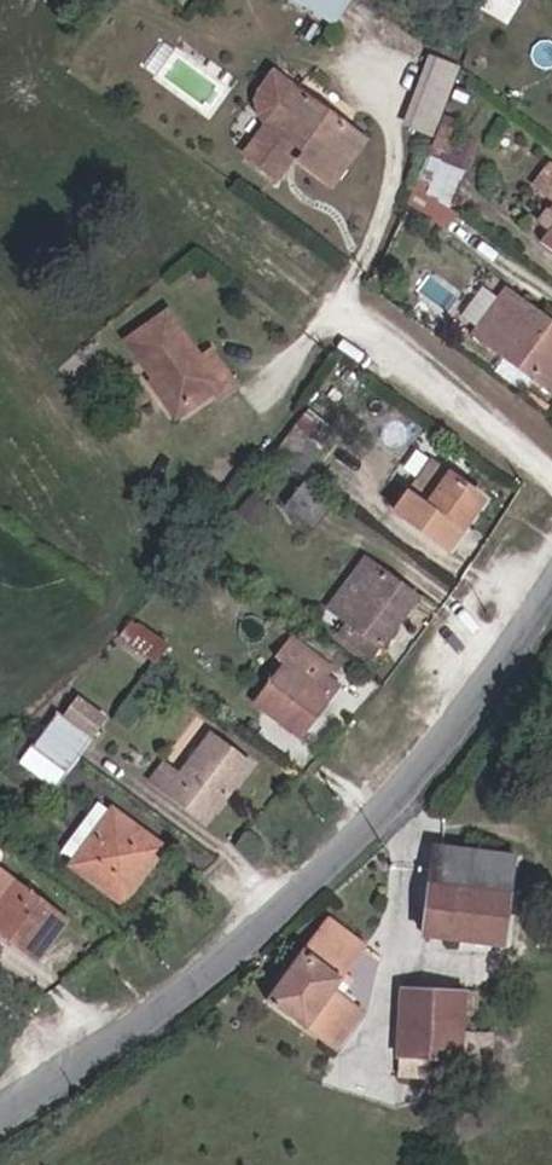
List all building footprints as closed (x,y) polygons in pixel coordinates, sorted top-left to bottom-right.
[(353,31),(372,8),(362,0),(314,0),(353,31)] [(535,10),(523,0),(512,0),(507,8),(528,21),(535,10)] [(535,10),(541,0),(523,0),(535,10)] [(432,134),(461,64),(429,51),(400,120),(432,134)] [(271,112),(290,127),(266,158),(296,181),(309,165),(317,171),(321,166),(352,191),(386,147),(298,78),(271,112)] [(476,152),(457,142),(448,161),(467,171),(476,152)] [(431,199),(445,211),(458,221),(474,196),(442,172),(431,199)] [(445,211),(431,199),(417,222),(459,256),(472,238),(441,216),(445,211)] [(511,304),(510,306),(503,315),(491,308),(490,309),(480,322),(479,324),(488,330),(489,332),(483,339),(488,344),(549,391),(551,393),(551,335),(511,304)] [(177,314),(133,338),(178,418),(218,395),(225,406),(241,397),(219,358),(205,364),(177,314)] [(315,416),(295,440),(320,460),(337,434),(315,416)] [(277,462),(303,481),(320,460),(295,440),(277,462)] [(487,513),(437,476),(403,521),(443,552),(461,529),(471,536),(487,513)] [(333,512),(305,489),(286,513),(316,537),(333,512)] [(453,559),(471,536),(461,529),(443,552),(453,559)] [(338,543),(299,591),(317,605),(308,618),(338,643),(387,583),(338,543)] [(115,640),(144,663),(157,647),(127,625),(115,640)] [(304,689),(273,665),(242,706),(284,738),(324,686),(313,678),(304,689)] [(31,722),(66,748),(78,729),(69,721),(77,708),(54,691),(31,722)] [(47,771),(66,748),(31,722),(16,738),(5,753),(36,777),(42,771),(47,771)] [(150,761),(138,777),(192,815),(234,760),(198,732),(166,773),(150,761)] [(40,850),(54,859),(93,806),(81,797),(40,850)] [(144,846),(145,845),(93,806),(54,859),(105,900),(144,846)] [(467,955),(469,896),(490,895),(494,869),(418,857),(404,946),(467,955)] [(0,875),(0,937),(18,951),(49,911),(0,875)] [(469,896),(467,955),(478,957),(490,895),(469,896)] [(354,952),(319,925),(256,1006),(312,1051),(342,1014),(329,1002),(336,994),(330,987),(335,981),(354,952)] [(401,1061),(459,1068),(461,1047),(433,1045),(434,1034),(444,1034),(447,1005),(374,999),(368,1057),(401,1061)] [(463,1029),(463,1054),(497,1054),(497,1030),(463,1029)] [(368,1060),(365,1085),(397,1085),(400,1063),(368,1060)] [(395,1095),(397,1085),(365,1085),(364,1091),(395,1095)]
